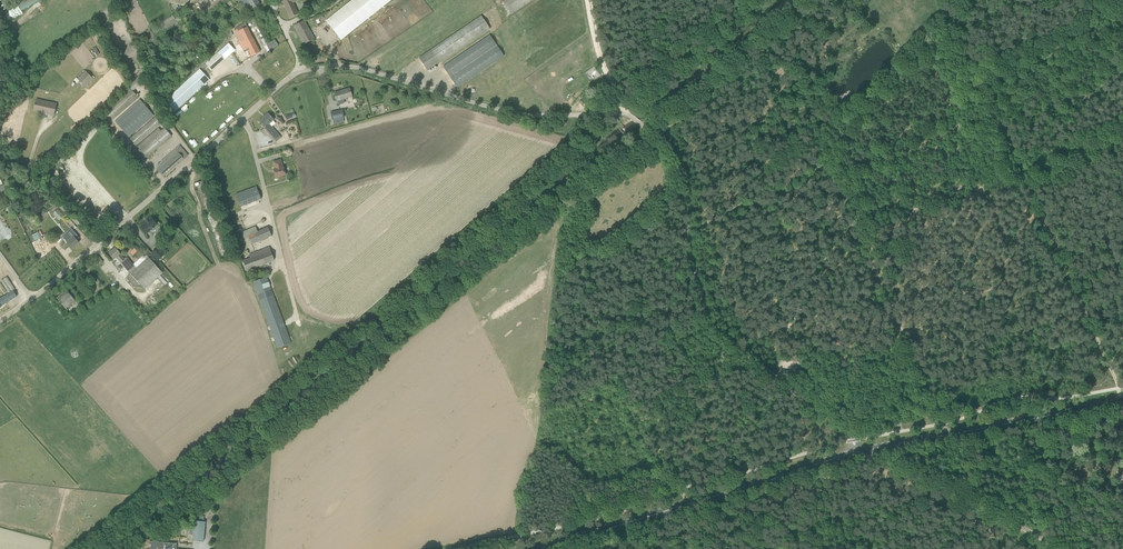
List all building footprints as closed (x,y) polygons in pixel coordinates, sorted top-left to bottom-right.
[(19,4),(22,10),(39,0),(25,0),(19,4)] [(194,5),(201,14),(219,0),(201,0),(194,5)] [(244,6),(248,3),(252,9),(260,5),(258,0),(241,0),(244,6)] [(290,17),(298,14),(293,3),(296,1),(296,0),(282,0),(290,17)] [(326,21),(341,40),(391,0),(352,0),(326,21)] [(502,1),(511,14),(532,0),(505,0),(502,1)] [(167,28),(177,21),(172,15),(163,22),(167,28)] [(481,16),(419,58),(428,71),(490,29),(481,16)] [(294,26),(305,44),(314,39),(304,20),(294,26)] [(260,52),(245,23),(237,28),(238,30),(234,32),(245,52),(248,50),(252,56),(260,52)] [(147,30),(153,43),(157,40),(151,28),(147,30)] [(443,67),(457,88),(504,56),(490,35),(443,67)] [(278,45),(274,40),(266,45),(270,51),(278,45)] [(212,70),(235,50),(229,43),(206,63),(212,70)] [(166,101),(168,104),(175,111),(210,80),(200,69),(166,101)] [(93,79),(86,71),(77,78),(85,87),(93,79)] [(129,86),(130,88),(105,110),(113,119),(138,98),(133,91),(146,79),(142,74),(129,86)] [(352,97),(350,88),(335,93),(337,101),(352,97)] [(37,99),(36,103),(34,111),(54,115),(57,103),(37,99)] [(129,137),(154,115),(140,99),(115,121),(129,137)] [(342,109),(331,111),(333,118),(344,116),(342,109)] [(264,128),(275,140),(280,136),(269,124),(274,120),(268,113),(260,121),(265,127),(264,128)] [(136,146),(161,124),(155,117),(130,139),(136,146)] [(165,128),(160,133),(157,130),(137,146),(140,149),(131,157),(137,164),(146,157),(171,135),(165,128)] [(158,170),(164,177),(188,155),(180,146),(158,165),(160,168),(158,170)] [(62,156),(45,172),(87,221),(100,209),(87,193),(91,190),(62,156)] [(274,169),(276,178),(286,175),(283,167),(281,160),(273,162),(275,169),(274,169)] [(241,207),(262,199),(257,186),(236,194),(241,207)] [(39,217),(45,212),(42,209),(36,214),(39,217)] [(158,225),(151,217),(140,227),(146,234),(158,225)] [(252,244),(272,236),(265,219),(245,227),(252,244)] [(77,236),(71,230),(68,233),(70,235),(65,239),(67,242),(72,248),(79,242),(75,238),(77,236)] [(39,231),(33,234),(35,240),(42,237),(39,231)] [(47,256),(40,242),(33,245),(40,259),(47,256)] [(162,246),(159,249),(157,248),(152,253),(159,260),(164,255),(163,254),(167,250),(162,246)] [(274,260),(270,247),(249,255),(251,258),(243,261),(247,270),(274,260)] [(116,248),(109,253),(114,259),(116,257),(129,272),(135,266),(127,257),(125,259),(120,254),(121,254),(116,248)] [(135,266),(129,272),(131,274),(127,277),(135,287),(140,284),(144,290),(163,273),(147,255),(135,266)] [(1,281),(8,293),(15,289),(7,277),(1,281)] [(278,348),(291,343),(266,277),(253,282),(278,348)] [(66,290),(63,292),(57,298),(66,309),(75,301),(66,290)] [(1,307),(17,296),(13,291),(0,299),(0,308),(1,307)] [(195,515),(194,522),(191,522),(190,534),(193,534),(192,540),(204,541),(205,521),(204,521),(204,516),(195,515)] [(177,543),(154,541),(150,541),(149,548),(148,548),(177,548),(177,543)]
